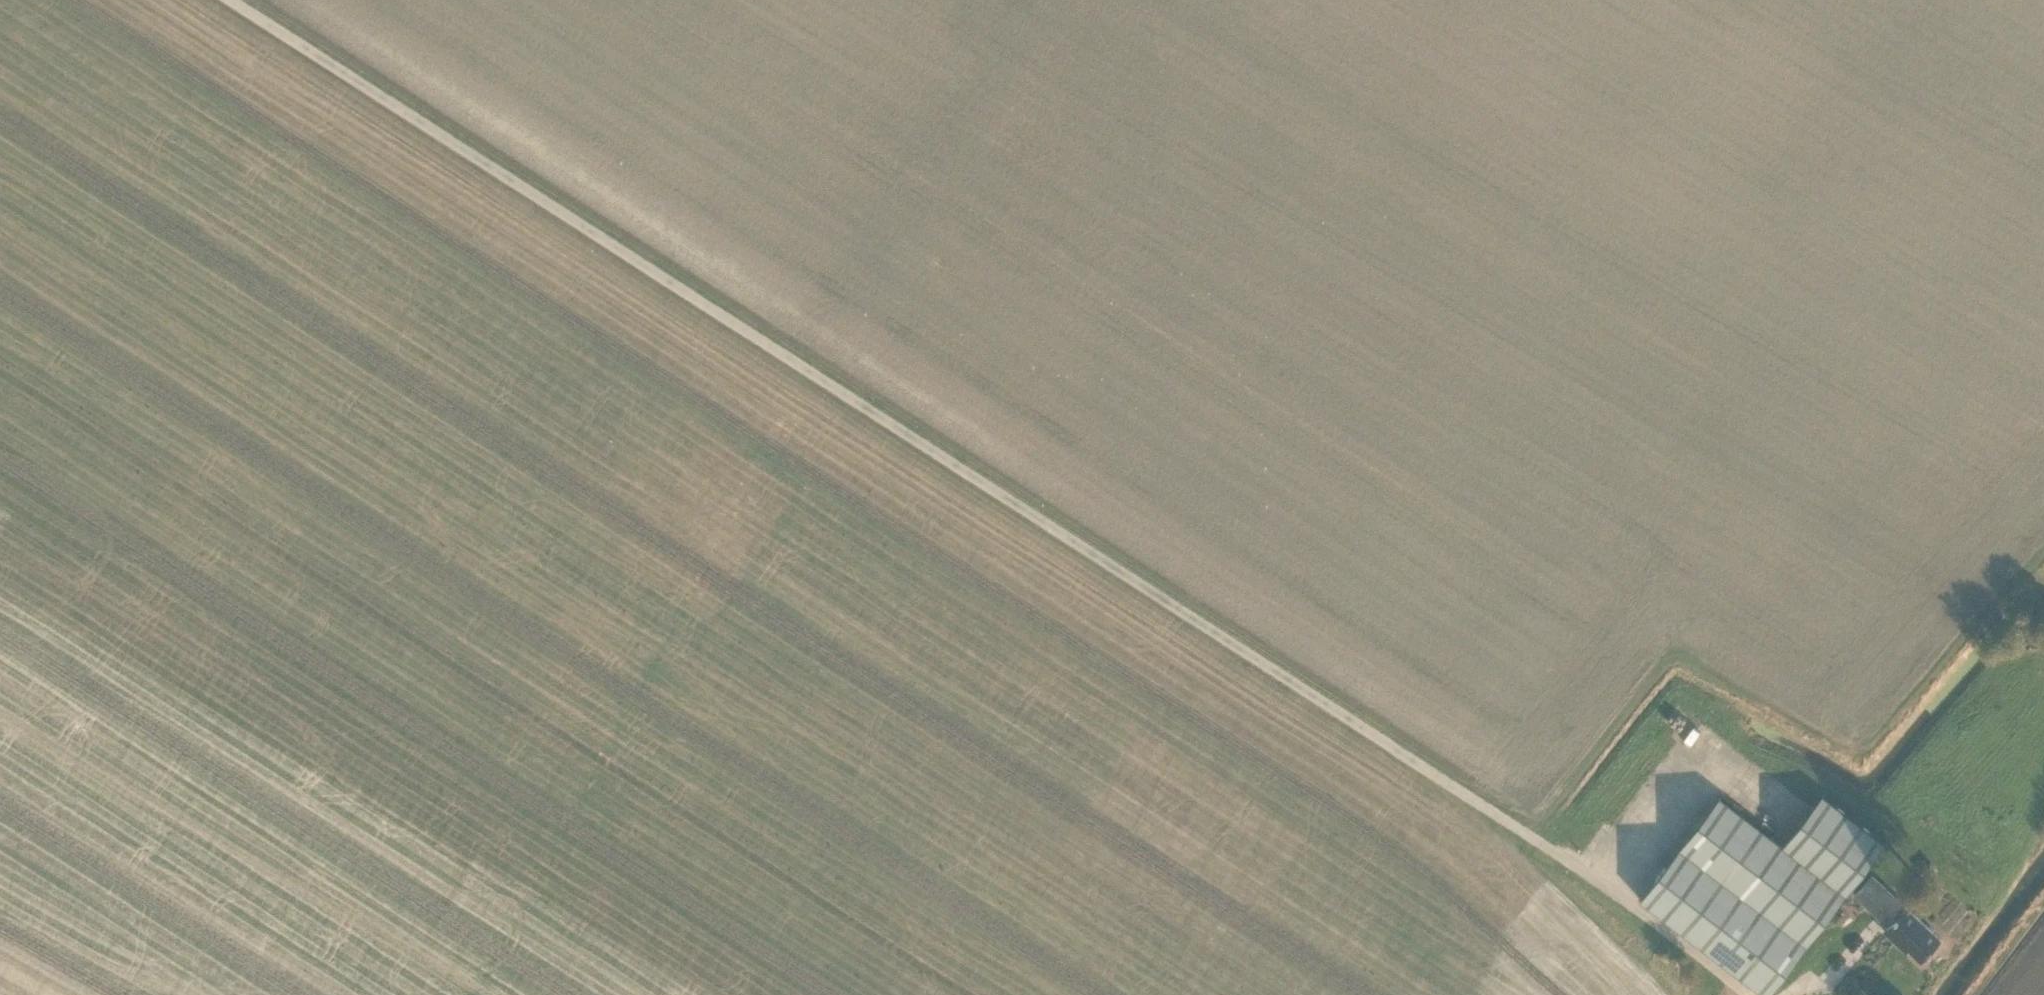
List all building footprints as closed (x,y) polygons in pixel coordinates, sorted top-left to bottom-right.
[(1646,890),(1640,897),(1767,994),(1768,994),(1886,842),(1822,793),(1783,844),(1720,795),(1646,890)] [(1938,867),(1932,861),(1921,872),(1927,878),(1938,867)] [(1855,892),(1922,959),(1942,939),(1874,873),(1855,892)]
